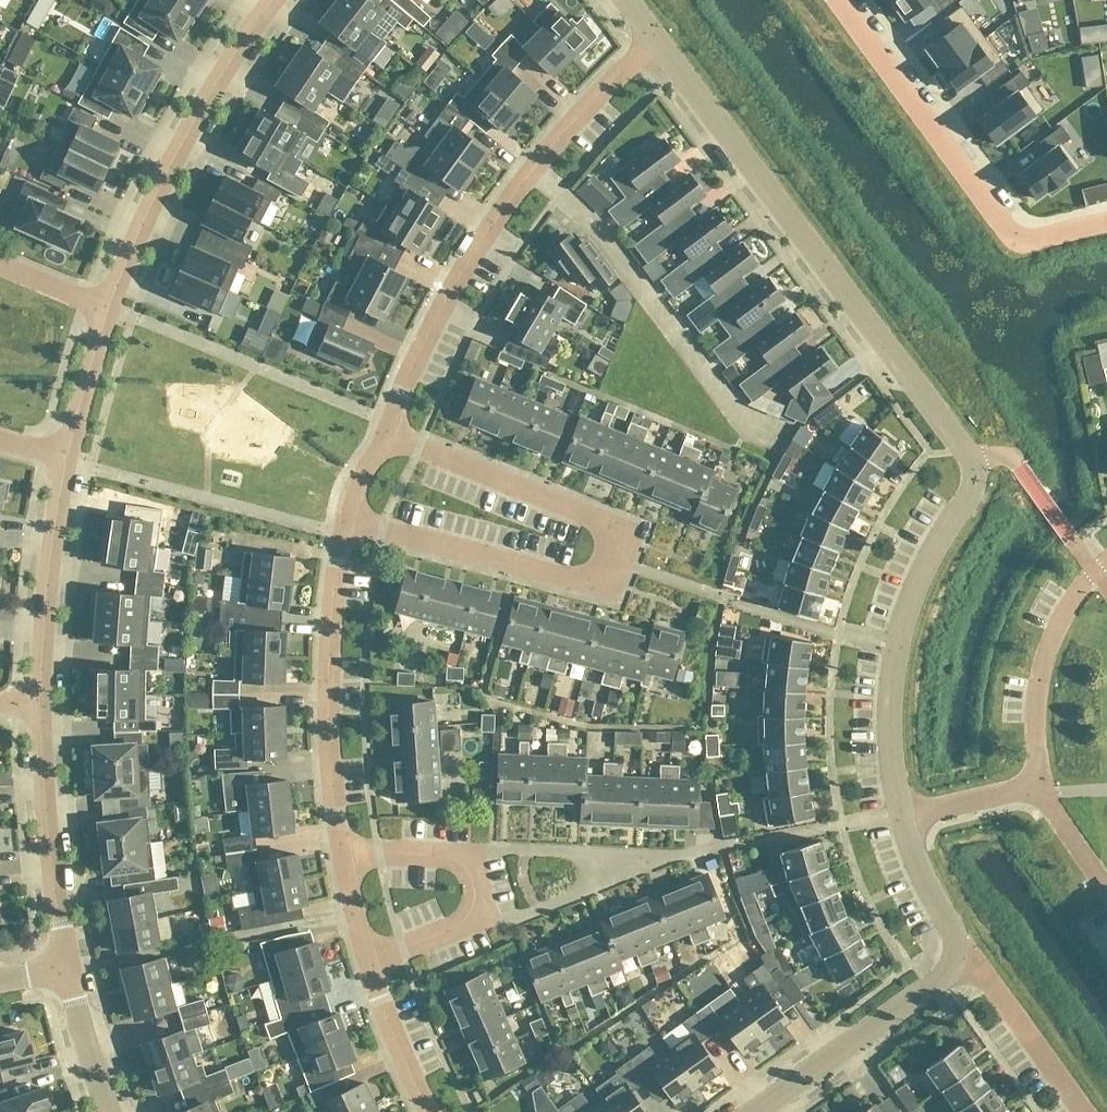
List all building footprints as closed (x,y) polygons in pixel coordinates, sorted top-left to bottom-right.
[(164,0),(138,0),(122,24),(146,39),(154,27),(175,41),(176,42),(177,41),(179,38),(182,40),(193,23),(190,21),(192,18),(164,0)] [(192,18),(194,15),(197,17),(208,1),(207,0),(164,0),(192,18)] [(401,11),(388,0),(385,0),(378,8),(367,0),(340,0),(335,6),(376,38),(380,41),(394,22),(405,31),(413,21),(401,11)] [(888,1),(904,22),(928,5),(936,15),(957,0),(890,0),(888,1)] [(410,1),(401,11),(413,21),(422,29),(430,20),(410,1)] [(550,5),(531,23),(541,32),(569,60),(577,52),(580,55),(596,39),(582,20),(573,28),(550,5)] [(348,47),(340,57),(363,74),(370,64),(385,45),(380,41),(376,38),(335,6),(320,25),(348,47)] [(947,35),(925,51),(941,72),(984,40),(961,8),(939,24),(947,35)] [(1035,11),(1016,17),(1023,38),(1026,38),(1042,33),(1035,11)] [(159,70),(160,69),(158,68),(136,56),(143,44),(119,29),(98,67),(146,94),(147,91),(151,93),(160,75),(157,73),(159,70)] [(500,47),(519,64),(528,55),(551,78),(569,60),(541,32),(524,50),(510,36),(500,47)] [(427,64),(441,49),(430,40),(416,55),(427,64)] [(984,40),(941,72),(956,93),(978,77),(986,88),(1008,72),(984,40)] [(479,80),(519,114),(535,95),(511,74),(519,64),(500,47),(491,57),(495,61),(479,80)] [(356,84),(363,74),(340,57),(333,68),(304,48),(290,68),(333,97),(346,77),(356,84)] [(146,94),(98,67),(77,106),(102,119),(109,106),(131,118),(130,118),(132,119),(133,117),(132,117),(134,114),(138,116),(147,99),(144,97),(146,94)] [(3,107),(18,75),(2,68),(0,73),(0,106),(3,107)] [(305,108),(299,119),(322,134),(329,123),(311,111),(324,92),(332,98),(333,97),(290,68),(276,88),(305,108)] [(1021,73),(998,90),(1006,100),(977,122),(996,146),(1043,112),(1026,88),(1029,85),(1021,73)] [(479,80),(462,99),(456,94),(447,105),(468,122),(472,125),(481,115),(502,134),(519,114),(479,80)] [(438,118),(424,138),(434,146),(472,173),(477,166),(480,168),(488,157),(485,155),(486,153),(459,133),(468,122),(447,105),(438,118)] [(70,123),(59,146),(107,169),(118,145),(91,132),(96,120),(73,109),(67,121),(70,123)] [(261,112),(249,133),(294,159),(306,138),(316,144),(322,134),(299,119),(292,130),(261,112)] [(1018,176),(1036,201),(1079,169),(1062,146),(1070,140),(1061,128),(1039,144),(1047,155),(1018,176)] [(249,133),(237,154),(272,175),(268,182),(300,200),(309,185),(296,177),(303,165),(294,159),(249,133)] [(650,207),(668,191),(658,178),(678,163),(662,141),(649,151),(646,147),(633,157),(636,161),(611,180),(638,215),(650,207)] [(434,146),(427,155),(417,147),(404,149),(394,142),(384,157),(401,169),(423,184),(431,172),(458,192),(459,190),(462,192),(471,181),(468,179),(472,173),(434,146)] [(107,169),(59,146),(48,169),(45,168),(39,180),(63,191),(68,179),(96,192),(107,169)] [(399,187),(387,207),(430,234),(435,228),(438,230),(445,217),(442,216),(443,214),(415,196),(423,184),(401,169),(392,183),(399,187)] [(688,176),(668,191),(650,207),(664,225),(652,234),(664,250),(676,242),(695,226),(684,212),(704,197),(688,176)] [(224,178),(213,201),(260,224),(271,203),(274,205),(280,193),(257,181),(251,192),(224,178)] [(615,201),(591,179),(579,192),(603,214),(615,201)] [(56,197),(25,183),(14,207),(24,212),(17,228),(25,232),(23,235),(39,242),(40,239),(69,252),(77,236),(74,235),(79,223),(55,212),(56,210),(51,208),(56,197)] [(223,249),(246,260),(252,249),(239,243),(250,221),(259,226),(260,224),(213,201),(201,224),(228,237),(223,249)] [(355,235),(359,237),(381,249),(389,236),(418,255),(419,253),(422,255),(429,243),(426,241),(430,234),(387,207),(374,227),(364,220),(355,235)] [(691,285),(702,276),(721,261),(710,247),(730,232),(714,211),(695,226),(676,242),(690,260),(679,269),(691,285)] [(577,247),(570,237),(566,239),(560,235),(550,248),(551,249),(552,250),(548,253),(567,278),(572,275),(582,288),(589,282),(597,293),(617,278),(588,240),(577,247)] [(373,261),(381,249),(359,237),(347,260),(354,264),(348,276),(349,277),(394,300),(397,293),(401,294),(407,282),(404,280),(405,278),(373,261)] [(702,276),(691,285),(705,304),(717,320),(717,321),(747,296),(737,282),(741,279),(757,267),(741,246),(725,257),(721,261),(702,276)] [(180,272),(228,293),(238,270),(241,271),(246,260),(223,249),(217,261),(190,249),(180,272)] [(228,293),(180,272),(169,295),(175,297),(173,301),(185,307),(186,305),(185,305),(187,303),(218,316),(228,293)] [(335,283),(322,308),(346,319),(353,305),(383,321),(384,319),(387,321),(394,308),(390,306),(394,300),(349,277),(343,287),(335,283)] [(767,281),(747,296),(717,321),(743,355),(755,346),(773,330),(763,317),(783,302),(767,281)] [(519,294),(512,307),(553,331),(560,319),(574,327),(586,306),(558,289),(551,300),(527,286),(521,295),(520,295),(521,294),(519,294)] [(546,344),(553,331),(512,307),(504,320),(505,321),(505,320),(506,321),(501,331),(525,345),(516,359),(544,370),(556,350),(546,344)] [(347,367),(357,371),(361,361),(365,362),(372,345),(341,332),(346,319),(322,308),(317,322),(306,349),(334,361),(332,364),(345,370),(347,367)] [(267,311),(257,334),(270,340),(280,317),(267,311)] [(773,330),(755,346),(769,365),(757,373),(769,390),(781,381),(799,365),(789,352),(809,337),(793,315),(773,330)] [(799,365),(781,381),(795,400),(791,403),(785,416),(803,424),(806,417),(827,401),(815,386),(835,371),(819,350),(799,365)] [(496,361),(508,366),(512,358),(500,353),(496,361)] [(1088,387),(1104,383),(1098,355),(1082,359),(1088,387)] [(508,366),(520,371),(524,363),(512,358),(508,366)] [(538,385),(549,390),(553,381),(541,377),(538,385)] [(482,430),(498,390),(476,381),(460,421),(482,430)] [(549,390),(561,395),(565,386),(553,381),(549,390)] [(504,439),(520,399),(498,390),(482,430),(504,439)] [(526,448),(542,408),(520,399),(504,439),(526,448)] [(833,404),(812,420),(820,430),(841,414),(833,404)] [(526,448),(548,457),(565,418),(542,408),(526,448)] [(562,463),(590,474),(607,431),(613,417),(603,413),(598,427),(580,420),(562,463)] [(616,484),(639,428),(630,424),(624,438),(607,431),(590,474),(616,484)] [(849,449),(882,472),(883,471),(882,471),(895,453),(896,453),(896,452),(891,448),(894,444),(883,435),(880,439),(864,427),(863,428),(864,428),(850,448),(849,448),(849,449)] [(616,484),(642,495),(660,452),(643,445),(648,431),(639,428),(616,484)] [(882,472),(849,449),(840,442),(825,463),(834,469),(869,491),(869,490),(882,472)] [(691,449),(682,445),(677,459),(660,452),(642,495),(668,506),(691,449)] [(668,506),(694,516),(695,517),(712,473),(695,467),(701,453),(691,449),(668,506)] [(783,455),(777,467),(784,471),(791,459),(783,455)] [(695,517),(694,516),(690,524),(718,536),(736,492),(718,485),(724,471),(715,467),(712,473),(695,517)] [(784,471),(777,467),(770,478),(778,482),(784,471)] [(822,491),(822,492),(858,511),(858,510),(868,491),(869,491),(834,469),(834,470),(823,491),(822,491)] [(810,513),(810,514),(846,532),(847,531),(846,531),(857,512),(858,511),(822,492),(810,514),(810,513)] [(752,518),(760,521),(765,509),(757,506),(752,518)] [(109,517),(105,541),(157,549),(160,525),(162,512),(130,507),(128,520),(124,520),(109,517)] [(846,532),(810,514),(809,515),(810,515),(801,537),(800,537),(800,538),(837,553),(838,553),(837,552),(846,532)] [(760,521),(752,518),(747,530),(755,533),(760,521)] [(194,557),(200,535),(187,532),(181,554),(194,557)] [(790,561),(828,575),(829,574),(828,574),(837,554),(837,553),(800,538),(791,561),(790,561)] [(137,571),(135,584),(163,587),(165,574),(153,573),(157,549),(105,541),(102,566),(137,571)] [(243,554),(240,579),(289,585),(292,560),(289,559),(289,555),(276,554),(276,558),(243,554)] [(727,569),(735,572),(738,559),(730,557),(727,569)] [(783,585),(783,586),(822,597),(822,596),(828,575),(790,561),(790,562),(784,585),(783,585)] [(735,572),(727,569),(723,582),(731,584),(735,572)] [(395,613),(419,619),(430,578),(406,572),(395,613)] [(430,578),(419,619),(442,625),(453,584),(430,578)] [(221,602),(219,617),(247,619),(248,606),(286,611),(286,606),(290,606),(292,590),(288,590),(289,585),(240,579),(237,604),(221,602)] [(148,623),(150,598),(162,600),(163,587),(135,584),(134,597),(99,594),(97,618),(148,623)] [(442,625),(465,631),(475,590),(453,584),(442,625)] [(822,598),(822,597),(783,586),(777,609),(776,609),(776,610),(815,621),(815,620),(821,598),(822,598)] [(475,590),(465,631),(488,637),(499,596),(475,590)] [(518,664),(527,667),(531,653),(543,607),(514,600),(503,645),(521,650),(518,664)] [(570,615),(543,607),(531,653),(549,657),(545,672),(555,674),(570,615)] [(695,619),(707,623),(710,612),(699,608),(695,619)] [(586,667),(598,622),(570,615),(555,674),(564,677),(568,662),(586,667)] [(234,657),(283,659),(284,633),(246,632),(247,619),(219,617),(218,631),(235,632),(234,657)] [(130,646),(129,659),(157,660),(158,647),(146,647),(148,623),(97,618),(95,643),(130,646)] [(609,688),(625,629),(598,622),(586,667),(604,672),(600,686),(609,688)] [(683,635),(654,628),(651,636),(653,636),(641,681),(639,687),(649,690),(653,675),(671,680),(683,635)] [(653,636),(651,636),(625,629),(609,688),(619,691),(623,677),(641,681),(653,636)] [(724,629),(721,647),(734,649),(737,631),(724,629)] [(761,664),(806,669),(810,644),(765,637),(761,664)] [(716,647),(715,658),(728,659),(729,648),(716,647)] [(212,682),(212,696),(239,696),(239,683),(282,685),(283,659),(234,657),(233,683),(212,682)] [(157,673),(157,660),(129,659),(129,672),(93,671),(93,696),(145,696),(145,672),(157,673)] [(766,665),(763,692),(804,694),(806,669),(761,664),(760,664),(766,665)] [(454,669),(446,669),(445,682),(454,682),(454,669)] [(463,669),(454,669),(454,682),(462,683),(463,669)] [(405,675),(397,674),(396,687),(405,688),(405,675)] [(405,688),(414,688),(414,675),(405,675),(405,688)] [(553,710),(572,710),(572,690),(554,689),(553,710)] [(757,717),(757,718),(803,718),(804,694),(763,692),(762,717),(757,717)] [(145,720),(145,696),(93,696),(93,720),(128,721),(128,734),(156,733),(156,721),(145,720)] [(239,710),(239,696),(212,696),(212,711),(231,710),(232,735),(234,734),(244,734),(244,735),(283,734),(282,708),(239,710)] [(390,707),(392,731),(434,728),(433,704),(390,707)] [(710,706),(710,717),(723,718),(724,707),(710,706)] [(494,717),(481,716),(480,725),(493,725),(494,717)] [(757,718),(757,746),(803,744),(803,718),(757,718)] [(480,725),(480,734),(493,734),(493,725),(480,725)] [(392,731),(393,755),(436,752),(434,728),(392,731)] [(97,748),(93,749),(94,759),(95,774),(148,770),(147,746),(142,746),(142,734),(128,734),(113,735),(113,748),(97,748)] [(283,734),(244,735),(244,734),(234,734),(234,750),(213,751),(214,771),(246,770),(245,761),(284,759),(283,734)] [(641,736),(614,736),(614,749),(641,749),(641,736)] [(718,747),(718,736),(704,737),(705,748),(718,747)] [(496,804),(526,805),(528,758),(528,744),(518,743),(518,758),(499,757),(496,804)] [(547,744),(546,759),(528,758),(526,805),(554,806),(557,745),(547,744)] [(762,746),(764,772),(805,768),(803,744),(757,746),(762,746)] [(557,745),(554,806),(581,808),(582,808),(584,778),(585,778),(585,761),(566,760),(567,745),(557,745)] [(718,747),(705,748),(706,759),(719,758),(718,747)] [(393,755),(395,778),(438,775),(436,752),(393,755)] [(479,763),(478,772),(491,773),(492,764),(479,763)] [(602,779),(585,778),(584,778),(582,808),(581,808),(581,825),(610,826),(613,765),(603,764),(602,779)] [(610,826),(638,827),(640,781),(622,780),(623,765),(613,765),(610,826)] [(638,827),(667,829),(669,767),(659,767),(659,781),(640,781),(638,827)] [(698,783),(679,782),(679,767),(669,767),(667,829),(696,830),(698,783)] [(762,799),(762,800),(808,794),(805,768),(764,772),(767,798),(762,799)] [(148,770),(95,774),(96,788),(96,798),(100,798),(116,797),(118,810),(146,807),(150,807),(148,770)] [(240,814),(250,813),(250,812),(288,808),(285,782),(264,785),(263,772),(221,775),(222,790),(237,788),(240,814)] [(478,772),(478,781),(491,781),(491,773),(478,772)] [(397,803),(439,800),(438,775),(395,778),(397,803)] [(730,805),(728,794),(715,796),(717,807),(730,805)] [(813,819),(808,794),(762,800),(767,828),(813,819)] [(737,804),(730,805),(717,807),(718,818),(738,815),(737,804)] [(103,825),(99,826),(100,836),(102,850),(150,845),(150,843),(147,820),(146,807),(118,810),(119,823),(103,825)] [(250,813),(253,838),(291,833),(291,828),(295,828),(293,812),(289,813),(288,808),(250,812),(250,813)] [(240,838),(222,840),(225,856),(251,852),(249,838),(249,837),(240,838)] [(788,881),(826,868),(825,868),(819,844),(819,843),(780,854),(781,855),(788,881)] [(102,850),(104,865),(105,875),(125,873),(127,886),(149,882),(155,881),(153,869),(150,845),(102,850)] [(252,891),(300,881),(295,856),(253,864),(251,852),(225,856),(227,871),(247,867),(252,891)] [(826,868),(788,882),(771,888),(775,899),(783,895),(789,912),(792,911),(836,893),(836,892),(835,892),(826,869),(826,868)] [(706,876),(679,887),(702,944),(711,940),(705,927),(723,919),(706,876)] [(176,878),(155,881),(149,882),(151,894),(110,902),(115,928),(152,921),(157,920),(153,895),(178,891),(176,878)] [(237,911),(241,932),(276,925),(276,924),(273,925),(271,913),(305,906),(300,881),(252,891),(255,907),(237,911)] [(748,895),(744,883),(735,886),(740,898),(748,895)] [(679,887),(652,898),(670,941),(687,934),(692,948),(702,944),(679,887)] [(809,934),(846,917),(845,916),(845,917),(836,894),(836,893),(792,911),(803,937),(809,934)] [(770,897),(755,904),(761,919),(776,912),(770,897)] [(652,898),(626,908),(649,965),(659,962),(653,948),(670,941),(652,898)] [(599,919),(602,928),(603,927),(618,962),(634,956),(640,969),(649,965),(626,908),(599,919)] [(158,915),(160,930),(193,926),(191,910),(158,915)] [(746,915),(750,927),(758,924),(754,912),(746,915)] [(823,959),(858,940),(858,939),(857,940),(846,918),(846,917),(809,934),(810,935),(823,958),(822,959),(823,959)] [(152,921),(115,928),(116,936),(112,937),(115,953),(157,946),(152,921)] [(209,924),(198,926),(201,939),(211,937),(209,924)] [(738,926),(722,937),(731,950),(747,938),(738,926)] [(603,927),(602,928),(577,938),(600,995),(609,991),(604,977),(622,970),(618,962),(603,927)] [(271,982),(321,968),(314,943),(297,948),(294,936),(284,937),(259,945),(271,982)] [(577,938),(550,949),(568,992),(585,985),(591,999),(600,995),(577,938)] [(866,967),(871,964),(870,963),(858,941),(858,940),(823,959),(823,960),(836,984),(837,985),(853,975),(855,978),(867,970),(866,967)] [(568,992),(550,949),(523,960),(541,1003),(559,995),(564,1009),(574,1005),(568,992)] [(215,950),(204,953),(207,965),(218,963),(215,950)] [(130,996),(167,987),(172,985),(165,960),(119,972),(123,988),(127,987),(130,996)] [(771,975),(764,965),(742,981),(751,994),(739,1003),(765,1040),(787,1024),(767,996),(780,987),(778,985),(771,975)] [(271,982),(274,996),(273,996),(280,1020),(301,1014),(308,1012),(304,999),(328,992),(327,989),(331,987),(328,976),(324,977),(321,968),(271,982)] [(778,985),(786,980),(778,970),(771,975),(778,985)] [(484,975),(445,993),(455,1015),(494,998),(484,975)] [(526,984),(523,976),(511,981),(514,989),(526,984)] [(789,978),(786,980),(778,985),(780,987),(794,1007),(804,999),(789,978)] [(514,989),(517,997),(530,992),(526,984),(514,989)] [(167,987),(130,996),(136,1020),(173,1011),(167,987)] [(730,990),(695,1014),(711,1037),(724,1028),(743,1055),(765,1040),(739,1003),(730,990)] [(494,998),(455,1015),(464,1037),(503,1019),(494,998)] [(180,1021),(206,1013),(202,1001),(177,1008),(180,1021)] [(280,1020),(264,1026),(269,1041),(287,1034),(296,1057),(345,1038),(336,1015),(312,1024),(308,1012),(301,1014),(280,1020)] [(206,1013),(180,1021),(184,1033),(210,1026),(206,1013)] [(670,1052),(697,1089),(719,1073),(699,1045),(711,1037),(695,1014),(683,1023),(692,1037),(670,1052)] [(503,1019),(464,1037),(474,1058),(513,1041),(503,1019)] [(541,1020),(529,1025),(532,1033),(544,1028),(541,1020)] [(532,1033),(535,1041),(547,1036),(544,1028),(532,1033)] [(151,1069),(187,1057),(180,1033),(143,1046),(151,1069)] [(34,1062),(30,1047),(26,1048),(23,1034),(0,1039),(0,1070),(34,1062)] [(354,1062),(345,1038),(296,1057),(310,1094),(326,1087),(334,1083),(329,1072),(354,1062)] [(513,1041),(474,1058),(484,1081),(523,1063),(513,1041)] [(940,1091),(941,1092),(973,1068),(958,1048),(958,1047),(958,1046),(952,1050),(949,1046),(938,1054),(941,1058),(925,1070),(926,1071),(941,1091),(940,1091)] [(627,1063),(643,1086),(655,1077),(675,1105),(697,1089),(670,1052),(658,1061),(648,1048),(627,1063)] [(204,1092),(229,1083),(225,1070),(205,1078),(201,1066),(196,1067),(192,1055),(187,1057),(151,1069),(160,1095),(200,1081),(204,1092)] [(595,1092),(602,1101),(610,1111),(643,1111),(630,1095),(643,1086),(627,1063),(614,1073),(617,1076),(595,1092)] [(989,1090),(988,1089),(973,1069),(974,1069),(973,1068),(941,1092),(956,1111),(958,1111),(989,1090)] [(214,1102),(234,1095),(229,1083),(204,1092),(208,1103),(186,1111),(218,1111),(214,1102)] [(331,1111),(364,1111),(374,1107),(363,1084),(331,1100),(326,1087),(310,1094),(307,1095),(314,1108),(326,1102),(331,1111)] [(905,1085),(894,1093),(908,1111),(912,1111),(920,1107),(905,1085)] [(540,1087),(531,1094),(534,1111),(557,1111),(540,1087)] [(45,1107),(48,1106),(43,1090),(10,1102),(5,1090),(0,1092),(0,1111),(46,1111),(45,1107)] [(479,1090),(471,1094),(476,1105),(484,1101),(479,1090)] [(1004,1111),(1003,1110),(1003,1111),(989,1090),(958,1111),(1002,1111),(1004,1111)] [(602,1101),(589,1110),(585,1105),(576,1111),(571,1103),(559,1111),(610,1111),(602,1101)]
